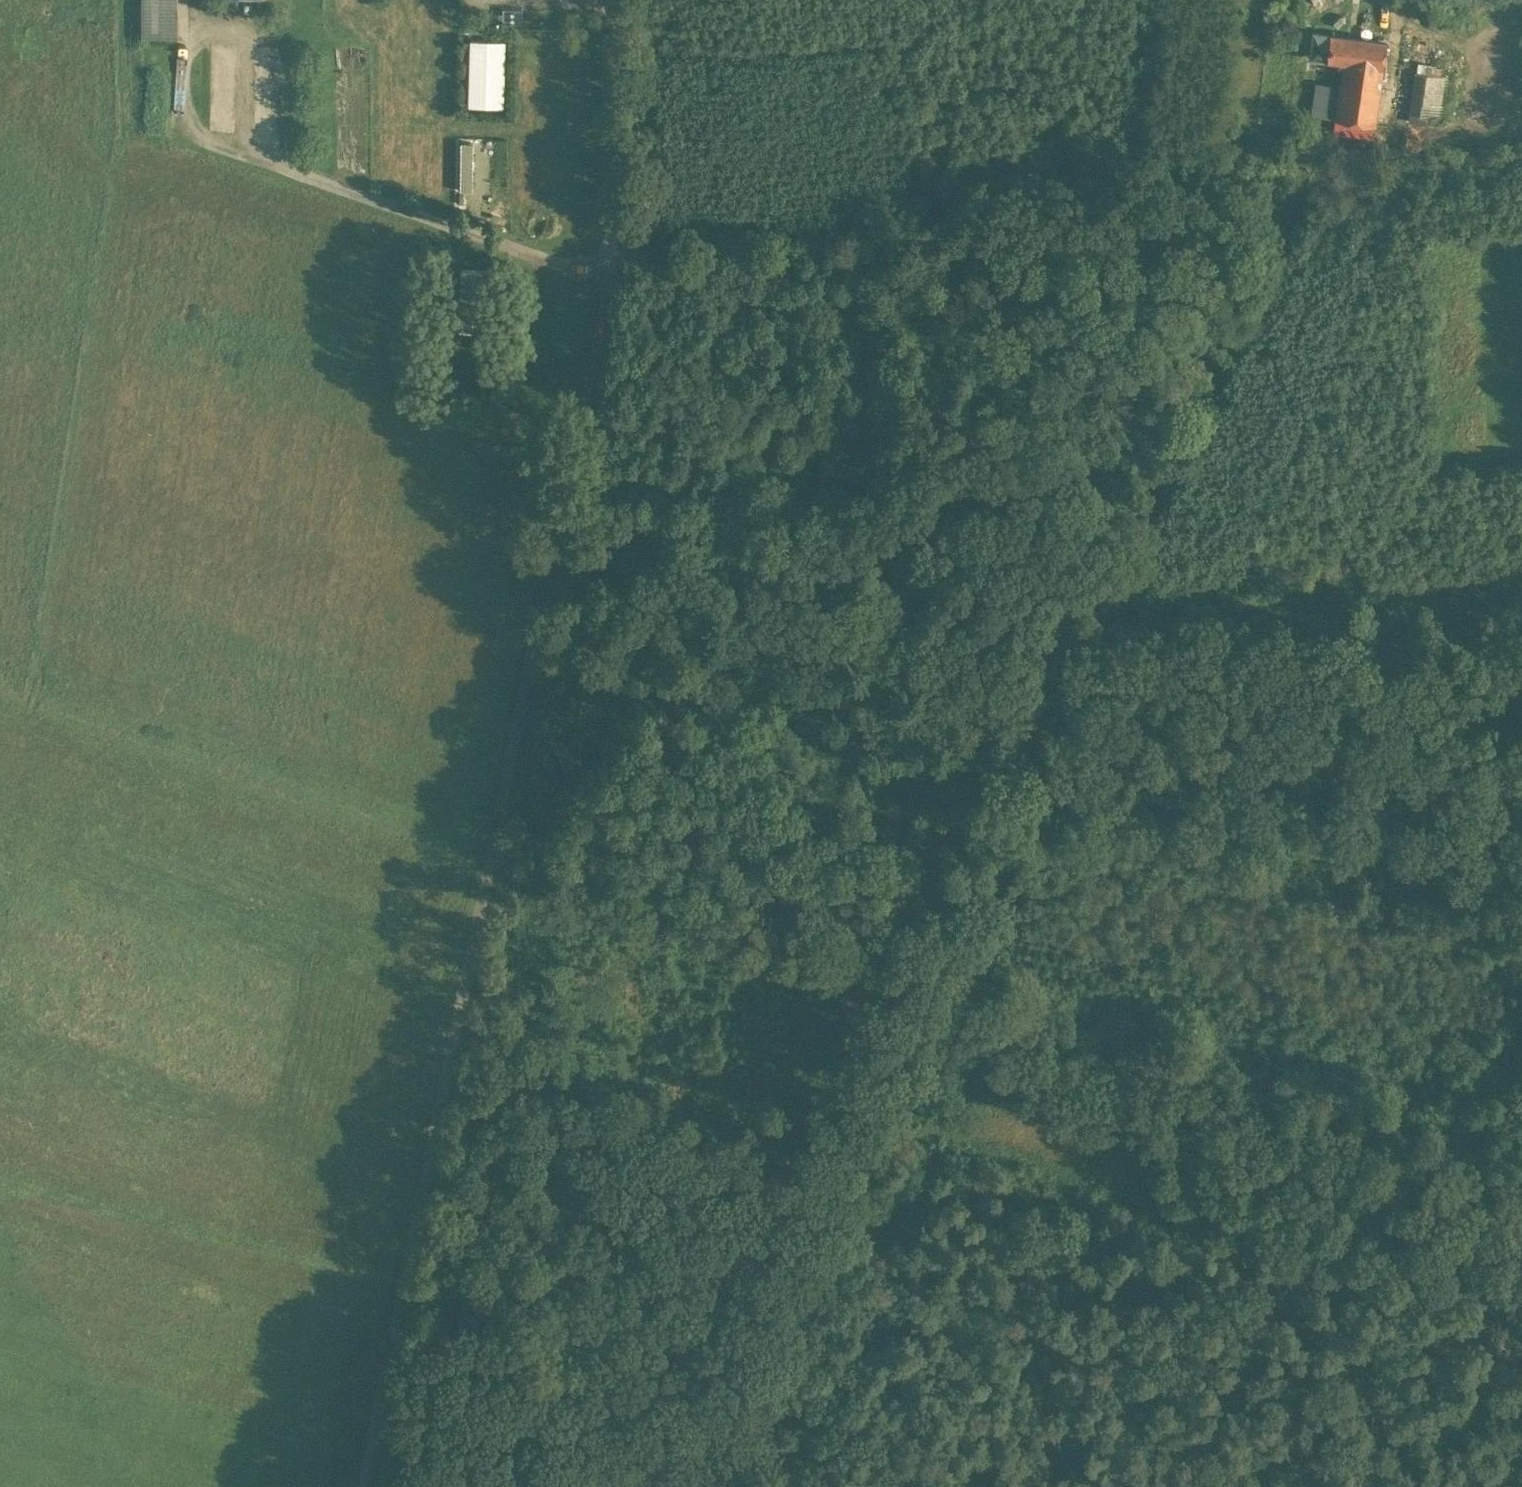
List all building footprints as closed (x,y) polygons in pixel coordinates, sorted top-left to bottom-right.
[(143,37),(173,36),(174,0),(143,0),(143,37)] [(1386,40),(1330,32),(1330,33),(1315,30),(1311,55),(1339,59),(1339,64),(1343,64),(1340,89),(1353,91),(1352,98),(1378,102),(1386,40)] [(504,40),(472,39),(470,104),(503,105),(504,40)] [(1446,64),(1416,60),(1408,111),(1438,116),(1446,64)] [(1378,102),(1352,98),(1353,91),(1340,89),(1336,117),(1375,122),(1378,102)]
